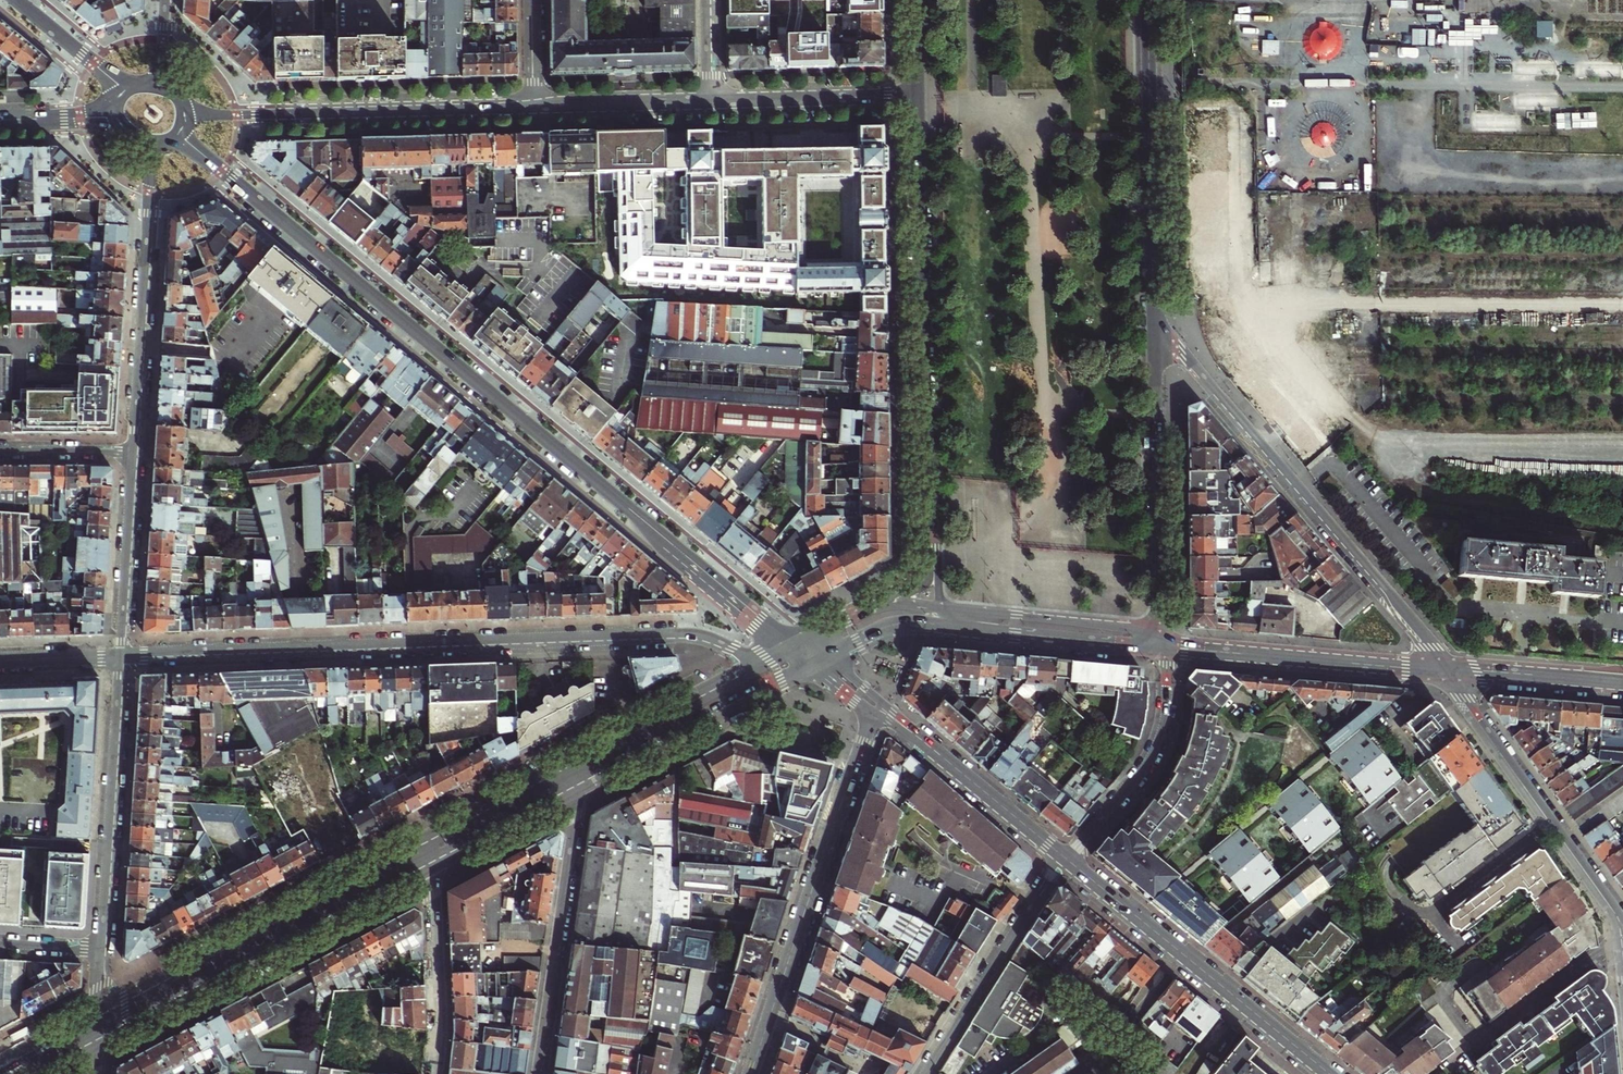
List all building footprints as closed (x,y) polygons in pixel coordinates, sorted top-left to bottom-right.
[(89,0),(69,0),(65,5),(73,12),(77,15),(88,1),(89,0)] [(110,0),(94,0),(96,5),(105,27),(113,24),(119,22),(110,0)] [(124,0),(110,0),(119,22),(124,20),(131,17),(124,0)] [(131,17),(143,12),(143,0),(124,0),(131,17)] [(237,0),(224,0),(215,10),(209,10),(210,0),(184,0),(183,6),(183,15),(192,23),(201,32),(205,35),(227,11),(237,0)] [(426,22),(426,0),(405,0),(405,20),(424,20),(424,22),(426,22)] [(426,22),(426,79),(446,79),(461,78),(461,44),(461,24),(471,24),(472,10),(472,0),(426,0),(426,22)] [(516,0),(479,0),(479,3),(484,3),(486,5),(486,8),(488,10),(517,10),(516,4),(516,0)] [(552,45),(549,45),(550,77),(616,75),(616,76),(623,76),(629,76),(629,74),(695,73),(695,40),(693,40),(693,34),(693,0),(642,0),(642,8),(649,8),(650,19),(645,20),(645,26),(658,26),(658,42),(588,44),(552,45)] [(588,44),(587,0),(551,0),(552,45),(588,44)] [(597,10),(630,9),(630,0),(597,0),(597,10)] [(726,17),(767,16),(769,16),(785,16),(802,15),(801,0),(726,0),(726,17)] [(802,15),(785,16),(785,25),(786,70),(826,69),(825,46),(824,26),(824,15),(832,15),(840,15),(881,15),(880,10),(880,1),(880,0),(801,0),(802,15)] [(96,31),(105,27),(96,5),(93,6),(88,1),(77,15),(89,25),(96,31)] [(256,37),(272,20),(272,2),(253,22),(247,29),(224,54),(229,58),(232,61),(256,37)] [(310,2),(272,2),(272,20),(272,30),(272,40),(272,43),(273,83),(298,83),(323,82),(322,42),(310,42),(310,2)] [(502,23),(517,23),(517,17),(517,10),(488,10),(472,10),(471,24),(489,24),(502,23)] [(234,17),(227,11),(205,35),(211,41),(215,45),(238,20),(247,29),(253,22),(251,19),(250,20),(243,14),(242,14),(241,13),(239,13),(237,13),(236,14),(234,17)] [(840,31),(881,30),(881,24),(881,15),(840,15),(840,23),(837,23),(837,29),(840,29),(840,31)] [(767,16),(726,17),(725,17),(725,23),(725,30),(755,29),(756,49),(749,50),(749,47),(744,47),(742,45),(732,45),(730,48),(726,48),(726,71),(748,71),(768,70),(767,43),(767,16)] [(247,29),(238,20),(215,45),(220,50),(224,54),(247,29)] [(336,40),(336,22),(322,22),(322,42),(323,82),(329,82),(336,82),(336,40)] [(426,79),(426,22),(424,22),(424,23),(420,23),(419,51),(404,50),(404,80),(417,79),(426,79)] [(502,23),(489,24),(489,34),(495,34),(495,44),(489,45),(490,77),(498,77),(503,77),(502,23)] [(517,30),(517,23),(502,23),(503,77),(511,77),(518,77),(517,40),(517,36),(505,36),(505,30),(517,30)] [(1552,24),(1537,23),(1537,37),(1551,38),(1552,24)] [(15,35),(9,30),(2,24),(0,26),(0,52),(15,35)] [(767,43),(768,70),(779,70),(786,70),(785,25),(777,25),(777,43),(767,43)] [(272,40),(272,30),(261,41),(256,37),(232,61),(238,67),(242,71),(272,40)] [(840,46),(881,45),(881,40),(881,30),(840,31),(840,46)] [(1,64),(9,70),(29,46),(22,40),(15,35),(0,52),(0,65),(1,64)] [(404,50),(405,39),(383,39),(383,37),(354,38),(354,40),(336,40),(336,82),(370,81),(404,80),(404,50)] [(272,40),(242,71),(248,77),(255,83),(272,40)] [(272,40),(255,83),(256,84),(263,83),(273,83),(272,43),(272,40)] [(475,44),(461,44),(461,78),(469,78),(475,78),(475,44)] [(489,44),(475,44),(475,78),(483,78),(490,77),(489,45),(489,44)] [(881,45),(840,46),(825,46),(826,69),(848,68),(882,67),(881,58),(881,45)] [(9,70),(9,75),(13,75),(17,76),(17,90),(25,90),(25,77),(42,57),(37,52),(29,46),(9,70)] [(48,62),(42,57),(25,77),(25,90),(32,90),(31,81),(34,79),(42,78),(52,65),(48,62)] [(62,73),(52,65),(42,78),(34,79),(31,81),(32,90),(57,89),(59,82),(62,73)] [(9,91),(17,90),(17,76),(13,75),(9,75),(9,91)] [(1006,75),(992,75),(992,97),(1006,97),(1006,75)] [(860,314),(885,315),(885,293),(887,293),(887,292),(888,292),(888,289),(887,289),(887,279),(887,272),(888,272),(888,269),(887,269),(887,267),(885,267),(884,232),(886,232),(886,230),(887,230),(887,227),(886,227),(886,220),(886,213),(886,210),(886,209),(884,208),(883,174),(885,174),(885,173),(886,173),(886,170),(885,170),(885,154),(886,154),(886,151),(885,151),(885,150),(883,150),(883,127),(849,128),(849,148),(719,152),(719,143),(711,143),(710,131),(677,132),(677,152),(664,153),(664,133),(618,134),(593,134),(594,174),(595,192),(614,192),(616,280),(622,287),(649,288),(651,249),(650,175),(681,175),(683,251),(722,253),(720,183),(758,183),(759,255),(799,257),(796,179),(850,179),(853,268),(854,300),(859,301),(860,314)] [(555,135),(547,135),(547,175),(594,174),(593,134),(580,135),(555,135)] [(524,136),(514,136),(515,178),(522,177),(522,164),(541,163),(542,177),(548,177),(547,175),(547,135),(537,136),(524,136)] [(492,165),(492,171),(505,179),(505,195),(516,195),(515,178),(514,136),(499,137),(491,137),(492,165)] [(483,165),(483,137),(473,137),(464,138),(465,169),(472,169),(472,166),(483,165)] [(483,165),(492,165),(491,137),(487,137),(483,137),(483,165)] [(434,139),(429,139),(430,179),(441,179),(443,177),(443,167),(443,138),(434,139)] [(456,138),(450,138),(451,166),(451,177),(452,179),(459,178),(465,178),(465,169),(464,138),(463,138),(456,138)] [(362,181),(376,181),(376,180),(376,171),(395,170),(395,139),(365,140),(361,140),(362,181)] [(430,179),(429,139),(419,139),(405,139),(395,139),(395,170),(414,170),(414,180),(430,179)] [(330,183),(362,181),(361,140),(339,141),(307,142),(295,142),(295,151),(295,160),(307,171),(308,170),(313,170),(313,171),(322,171),(330,171),(330,183)] [(279,143),(265,159),(277,158),(295,163),(295,160),(295,151),(295,142),(290,143),(279,143)] [(265,159),(279,143),(269,143),(255,144),(250,160),(259,167),(265,159)] [(49,185),(71,162),(69,159),(61,152),(57,148),(50,149),(50,167),(54,167),(56,164),(59,167),(55,171),(50,171),(49,185)] [(13,256),(48,255),(49,240),(49,223),(49,200),(49,185),(50,171),(50,167),(50,149),(40,149),(34,149),(37,205),(13,206),(3,206),(4,242),(0,242),(0,256),(13,256)] [(15,149),(1,150),(2,178),(16,178),(16,177),(24,177),(24,182),(20,182),(20,199),(14,199),(13,206),(37,205),(34,149),(15,149)] [(279,183),(295,163),(277,158),(265,159),(259,167),(270,176),(279,183)] [(295,160),(295,163),(279,183),(283,187),(288,191),(295,197),(299,200),(322,171),(313,171),(313,170),(308,170),(307,171),(295,160)] [(54,200),(81,171),(77,167),(71,162),(49,185),(49,200),(54,200)] [(472,169),(465,169),(465,178),(466,232),(467,240),(467,247),(494,247),(493,217),(493,195),(492,171),(483,167),(483,165),(472,166),(472,169)] [(87,177),(81,171),(54,200),(71,201),(91,181),(87,177)] [(309,208),(330,183),(330,171),(322,171),(299,200),(305,205),(309,208)] [(441,179),(430,179),(430,206),(431,231),(444,234),(453,237),(455,233),(466,232),(465,178),(459,178),(452,179),(447,179),(441,179)] [(388,180),(376,180),(376,181),(362,181),(373,190),(388,204),(388,202),(388,180)] [(91,181),(71,201),(84,202),(82,199),(88,193),(91,197),(89,198),(89,202),(111,204),(113,202),(111,200),(103,192),(91,181)] [(362,181),(330,183),(309,208),(318,216),(327,223),(346,200),(362,181)] [(388,204),(373,190),(357,209),(338,232),(347,239),(354,245),(388,204)] [(516,195),(505,195),(493,195),(493,217),(516,216),(516,195)] [(125,213),(113,202),(111,204),(89,202),(84,202),(71,201),(54,200),(49,200),(49,223),(129,228),(129,217),(125,213)] [(357,209),(346,200),(327,223),(332,228),(338,232),(357,209)] [(214,260),(244,224),(230,213),(217,202),(195,210),(208,243),(214,260)] [(394,209),(388,204),(354,245),(360,251),(366,256),(383,236),(375,230),(381,223),(383,224),(392,213),(398,218),(400,215),(394,209)] [(430,206),(401,206),(401,208),(412,219),(409,222),(413,226),(429,230),(431,231),(430,206)] [(179,217),(192,249),(208,243),(195,210),(186,214),(179,217)] [(409,222),(400,215),(398,218),(397,219),(402,223),(393,233),(389,229),(383,236),(366,256),(374,261),(380,267),(413,226),(409,222)] [(189,255),(188,251),(192,249),(179,217),(173,219),(170,220),(168,253),(182,254),(189,255)] [(128,237),(129,228),(49,223),(49,240),(83,243),(128,246),(128,237)] [(250,229),(244,224),(214,260),(216,264),(221,276),(256,234),(250,229)] [(416,246),(429,230),(413,226),(380,267),(386,272),(391,276),(407,257),(416,246)] [(424,260),(444,234),(431,231),(429,230),(416,246),(422,251),(413,262),(407,257),(391,276),(399,282),(403,285),(424,260)] [(214,279),(193,287),(194,292),(197,302),(200,310),(202,318),(205,329),(247,279),(273,248),(265,241),(256,234),(221,276),(214,279)] [(128,246),(83,243),(82,250),(91,251),(90,258),(127,261),(127,254),(128,246)] [(205,268),(189,275),(190,278),(191,282),(193,287),(214,279),(210,267),(216,264),(214,260),(208,243),(192,249),(188,251),(189,255),(191,255),(191,259),(193,259),(201,256),(205,268)] [(284,257),(273,248),(247,279),(306,329),(332,297),(323,290),(302,273),(284,257)] [(799,269),(799,257),(759,255),(722,253),(683,251),(651,249),(649,288),(854,300),(853,268),(799,269)] [(182,254),(168,253),(168,256),(167,262),(182,263),(182,254)] [(90,258),(88,258),(88,274),(126,276),(126,269),(127,261),(90,258)] [(467,296),(424,260),(403,285),(411,292),(412,291),(414,294),(418,297),(417,297),(420,300),(421,299),(424,302),(428,305),(427,306),(436,313),(436,312),(447,320),(467,296)] [(182,263),(167,262),(166,272),(166,281),(191,282),(190,278),(181,278),(182,266),(187,266),(186,263),(182,263)] [(88,274),(74,273),(73,280),(84,281),(84,290),(125,293),(125,284),(126,276),(88,274)] [(490,280),(484,275),(467,296),(447,320),(446,321),(448,323),(451,326),(454,328),(458,331),(480,304),(474,298),(490,280)] [(193,310),(200,310),(197,302),(185,301),(185,292),(194,292),(193,287),(191,282),(166,281),(165,295),(164,309),(193,310)] [(517,378),(516,379),(522,384),(530,391),(547,371),(547,372),(555,362),(554,362),(581,330),(580,329),(600,304),(609,293),(595,281),(541,347),(517,378)] [(480,304),(458,331),(463,336),(469,340),(495,309),(508,294),(497,285),(480,304)] [(125,293),(84,290),(13,286),(12,325),(56,326),(56,318),(123,320),(123,311),(125,293)] [(617,300),(609,293),(600,304),(619,320),(628,309),(617,300)] [(306,329),(304,332),(341,361),(368,327),(351,313),(332,297),(306,329)] [(767,331),(768,309),(707,305),(655,302),(649,339),(804,350),(814,351),(815,335),(767,331)] [(202,331),(206,331),(205,329),(202,318),(193,317),(193,310),(164,309),(163,319),(163,329),(202,331)] [(541,347),(495,309),(469,340),(475,346),(479,349),(480,348),(485,352),(484,353),(488,356),(489,355),(497,361),(496,362),(506,371),(507,369),(517,378),(541,347)] [(805,310),(786,309),(786,324),(804,325),(805,310)] [(886,327),(885,315),(860,314),(842,313),(841,320),(835,320),(830,322),(830,328),(856,330),(886,332),(886,327)] [(56,326),(89,329),(89,341),(86,341),(86,344),(121,346),(122,332),(123,320),(56,318),(56,326)] [(375,369),(393,347),(381,337),(368,327),(341,361),(337,365),(347,374),(346,375),(346,378),(351,382),(354,381),(361,373),(368,378),(375,369)] [(201,334),(202,331),(163,329),(162,336),(162,343),(195,345),(195,338),(199,338),(199,334),(201,334)] [(591,338),(581,330),(554,362),(555,362),(547,372),(547,371),(530,391),(539,398),(549,407),(572,378),(574,376),(566,369),(591,338)] [(886,337),(886,332),(856,330),(856,337),(886,340),(886,337)] [(843,353),(886,356),(886,348),(886,340),(856,337),(841,336),(841,341),(843,341),(843,353)] [(846,391),(847,381),(820,379),(802,378),(802,370),(804,350),(649,339),(640,393),(821,409),(829,410),(831,390),(846,391)] [(120,358),(121,346),(86,344),(84,344),(84,347),(85,347),(85,359),(78,359),(78,356),(56,355),(56,365),(80,366),(120,368),(120,358)] [(354,395),(365,405),(404,357),(399,352),(393,347),(375,369),(383,375),(380,376),(376,382),(375,384),(368,378),(354,395)] [(886,367),(886,356),(843,353),(836,352),(835,373),(821,372),(820,379),(847,381),(846,391),(886,395),(886,389),(886,367)] [(0,355),(0,434),(11,434),(11,402),(12,355),(0,355)] [(365,405),(316,467),(322,466),(354,462),(360,462),(408,403),(429,377),(416,366),(404,357),(365,405)] [(160,375),(220,379),(215,362),(206,362),(206,369),(198,369),(199,361),(161,359),(160,366),(160,375)] [(120,368),(80,366),(80,391),(22,390),(23,402),(11,402),(11,434),(115,435),(117,405),(120,368)] [(820,379),(821,372),(802,370),(802,378),(820,379)] [(216,388),(222,388),(220,379),(160,375),(159,383),(159,392),(195,394),(196,386),(213,387),(216,388)] [(443,388),(429,377),(408,403),(430,422),(429,424),(433,428),(431,431),(433,433),(459,402),(443,388)] [(615,413),(572,378),(549,407),(568,423),(591,442),(615,413)] [(840,411),(887,415),(886,405),(886,395),(846,391),(831,390),(829,410),(840,411)] [(213,403),(214,395),(195,394),(159,392),(158,397),(158,408),(195,410),(196,402),(213,403)] [(808,442),(818,443),(820,424),(821,409),(640,393),(636,416),(634,426),(789,440),(808,442)] [(421,447),(434,458),(437,455),(472,413),(466,408),(459,402),(433,433),(428,439),(421,447)] [(1204,440),(1204,431),(1215,444),(1213,446),(1210,450),(1218,450),(1217,449),(1219,447),(1229,439),(1217,425),(1200,404),(1187,408),(1187,450),(1203,450),(1203,444),(1209,442),(1208,439),(1204,440)] [(185,430),(221,432),(231,420),(229,412),(195,410),(158,408),(157,422),(157,428),(185,430)] [(624,413),(618,408),(615,413),(591,442),(597,447),(602,451),(623,424),(618,420),(624,413)] [(626,409),(624,413),(618,420),(623,424),(602,451),(612,459),(621,467),(625,438),(627,426),(634,426),(636,416),(626,409)] [(887,422),(887,415),(840,411),(838,425),(836,444),(846,445),(887,448),(887,437),(887,429),(887,422)] [(478,418),(472,413),(437,455),(449,465),(457,456),(446,447),(448,444),(452,447),(458,440),(465,446),(484,423),(478,418)] [(485,484),(490,478),(502,489),(527,459),(506,441),(484,423),(465,446),(459,453),(476,467),(472,472),(473,478),(479,484),(485,484)] [(183,471),(185,430),(157,428),(155,451),(154,470),(183,471)] [(389,486),(421,447),(428,439),(417,430),(378,476),(389,486)] [(625,438),(621,467),(631,475),(640,482),(663,455),(638,435),(631,443),(625,438)] [(1227,472),(1245,457),(1238,448),(1229,439),(1219,447),(1229,459),(1228,460),(1227,463),(1226,471),(1227,472)] [(888,501),(888,495),(833,495),(821,495),(806,495),(807,480),(807,464),(808,442),(789,440),(786,496),(801,508),(790,521),(798,529),(804,540),(809,550),(813,548),(815,552),(828,545),(827,544),(813,517),(849,517),(874,517),(888,517),(888,513),(888,501)] [(887,457),(887,448),(846,445),(846,457),(822,457),(822,443),(818,443),(808,442),(807,464),(822,464),(846,464),(887,464),(887,457)] [(249,447),(240,458),(252,469),(262,457),(249,447)] [(1225,462),(1218,461),(1218,450),(1210,450),(1203,450),(1187,450),(1187,460),(1187,472),(1226,471),(1227,463),(1228,460),(1225,458),(1224,459),(1225,462)] [(434,458),(402,497),(414,507),(449,465),(437,455),(434,458)] [(682,470),(663,455),(640,482),(652,492),(659,498),(682,470)] [(201,457),(200,472),(230,474),(230,458),(201,457)] [(1239,494),(1261,476),(1255,468),(1245,457),(1227,472),(1231,479),(1238,473),(1244,479),(1238,484),(1236,483),(1233,485),(1234,487),(1239,494)] [(240,458),(230,458),(230,474),(248,474),(252,469),(240,458)] [(502,516),(506,511),(540,469),(534,465),(527,459),(502,489),(495,497),(504,504),(498,512),(502,516)] [(354,462),(322,466),(324,547),(345,546),(356,546),(354,462)] [(807,480),(821,480),(822,464),(807,464),(807,480)] [(858,480),(888,480),(887,472),(887,464),(846,464),(846,471),(858,471),(858,480)] [(0,466),(0,505),(13,506),(13,504),(14,501),(14,466),(6,466),(0,466)] [(14,501),(13,504),(21,504),(21,501),(29,501),(29,467),(21,466),(14,466),(14,501)] [(274,490),(290,488),(293,503),(303,503),(305,574),(309,574),(310,599),(284,600),(292,628),(310,628),(326,627),(325,595),(324,547),(322,466),(316,467),(248,474),(258,512),(267,540),(273,563),(281,591),(290,588),(290,556),(286,552),(274,490)] [(40,522),(54,523),(54,514),(54,501),(54,497),(48,497),(48,480),(54,480),(54,467),(41,467),(29,467),(29,501),(29,515),(29,521),(40,522)] [(67,524),(67,510),(65,510),(65,505),(65,497),(66,467),(59,467),(54,467),(54,480),(54,497),(54,501),(59,501),(59,514),(54,514),(54,523),(67,524)] [(76,501),(77,467),(71,467),(66,467),(65,497),(65,505),(65,510),(76,501)] [(90,486),(90,467),(83,467),(77,467),(76,501),(79,498),(90,488),(90,486)] [(90,486),(113,487),(113,483),(114,470),(112,468),(111,467),(90,467),(90,486)] [(705,473),(698,467),(689,476),(682,470),(659,498),(669,506),(673,510),(705,473)] [(540,469),(506,511),(511,514),(514,510),(517,509),(528,496),(535,501),(553,480),(546,474),(540,469)] [(684,519),(692,525),(711,502),(726,484),(708,469),(705,473),(673,510),(684,519)] [(192,480),(193,472),(183,471),(154,470),(154,475),(153,486),(200,489),(229,491),(230,483),(192,480)] [(1226,471),(1187,472),(1188,479),(1188,505),(1188,516),(1219,516),(1231,516),(1241,516),(1253,516),(1247,506),(1239,494),(1234,487),(1233,485),(1231,479),(1227,472),(1226,471)] [(757,472),(742,491),(753,500),(764,486),(768,481),(757,472)] [(1238,473),(1231,479),(1233,485),(1236,483),(1238,484),(1244,479),(1238,473)] [(1266,481),(1261,476),(1239,494),(1247,506),(1270,486),(1266,481)] [(535,501),(525,514),(550,535),(578,501),(567,492),(553,480),(535,501)] [(821,480),(807,480),(806,495),(821,495),(821,480)] [(888,480),(858,480),(834,480),(833,495),(888,495),(888,486),(888,480)] [(113,487),(90,486),(90,488),(79,498),(112,501),(112,495),(113,487)] [(200,489),(153,486),(152,496),(152,505),(174,507),(213,509),(213,501),(199,500),(200,489)] [(755,504),(753,506),(750,503),(745,509),(715,545),(729,556),(737,562),(763,530),(755,523),(762,515),(764,512),(770,517),(772,519),(785,504),(764,486),(753,500),(752,501),(755,504)] [(1275,491),(1270,486),(1247,506),(1253,516),(1254,517),(1279,496),(1275,491)] [(1268,537),(1295,515),(1288,507),(1279,496),(1254,517),(1253,516),(1241,516),(1241,524),(1235,524),(1235,525),(1236,535),(1237,535),(1267,534),(1268,537)] [(111,508),(112,501),(79,498),(76,501),(65,510),(67,510),(71,511),(71,508),(81,509),(81,511),(111,513),(111,508)] [(740,504),(736,508),(724,498),(717,506),(711,502),(692,525),(706,537),(715,545),(745,509),(740,504)] [(550,535),(543,543),(549,548),(564,531),(567,531),(568,533),(572,538),(593,513),(585,507),(578,501),(550,535)] [(173,513),(174,507),(152,505),(151,519),(150,533),(192,536),(193,526),(199,526),(203,523),(203,518),(201,515),(173,513)] [(81,511),(78,511),(77,525),(110,527),(110,521),(111,513),(81,511)] [(255,540),(267,540),(258,512),(238,511),(237,539),(255,540)] [(8,592),(20,592),(20,595),(23,595),(25,638),(29,638),(34,638),(33,615),(33,604),(41,604),(43,604),(43,593),(43,582),(40,522),(29,521),(29,515),(6,514),(0,513),(0,584),(8,584),(8,592)] [(598,518),(593,513),(572,538),(564,547),(568,551),(581,535),(588,541),(603,522),(598,518)] [(1294,548),(1301,542),(1298,539),(1308,530),(1303,524),(1295,515),(1268,537),(1281,581),(1289,574),(1296,568),(1291,562),(1297,557),(1296,556),(1296,555),(1294,548)] [(1188,527),(1188,538),(1222,538),(1237,538),(1237,535),(1236,535),(1235,525),(1231,525),(1231,529),(1219,529),(1219,516),(1188,516),(1188,527)] [(1231,525),(1235,525),(1235,524),(1235,523),(1231,523),(1231,516),(1219,516),(1219,529),(1231,529),(1231,525)] [(1241,524),(1241,516),(1231,516),(1231,523),(1235,523),(1235,524),(1241,524)] [(855,529),(849,517),(813,517),(827,544),(855,529)] [(871,569),(889,559),(889,548),(888,525),(888,517),(874,517),(874,527),(871,527),(871,542),(845,555),(843,552),(834,557),(847,581),(871,569)] [(488,548),(494,553),(501,544),(475,522),(464,535),(412,537),(415,595),(406,596),(408,624),(435,623),(453,623),(466,622),(486,621),(485,593),(438,594),(436,551),(488,548)] [(603,522),(588,541),(596,547),(583,563),(587,566),(590,562),(615,532),(609,527),(603,522)] [(77,525),(67,524),(66,531),(77,532),(77,538),(79,538),(109,540),(109,536),(110,527),(77,525)] [(768,548),(779,535),(767,525),(763,530),(737,562),(743,568),(748,572),(768,548)] [(789,558),(804,540),(798,529),(776,555),(768,548),(748,572),(758,580),(766,587),(789,558)] [(1305,547),(1316,539),(1312,535),(1308,530),(1298,539),(1301,542),(1305,547)] [(621,537),(615,532),(590,562),(595,566),(603,557),(610,563),(627,542),(621,537)] [(214,542),(214,538),(192,536),(150,533),(150,538),(149,555),(188,557),(196,558),(198,541),(206,541),(207,543),(212,544),(214,542)] [(109,540),(79,538),(78,558),(66,558),(65,571),(107,574),(109,550),(109,540)] [(526,538),(512,553),(514,555),(517,558),(526,565),(539,549),(526,538)] [(1189,558),(1216,557),(1237,557),(1237,549),(1222,549),(1222,538),(1188,538),(1189,548),(1189,558)] [(1316,539),(1305,547),(1307,549),(1304,551),(1304,550),(1296,556),(1297,557),(1298,557),(1304,564),(1312,557),(1323,547),(1319,543),(1316,539)] [(267,540),(255,540),(254,560),(254,564),(254,581),(256,630),(264,629),(273,629),(272,600),(271,585),(265,585),(265,580),(271,580),(270,563),(273,563),(267,540)] [(804,540),(789,558),(795,569),(812,600),(819,596),(826,592),(830,590),(809,550),(804,540)] [(635,548),(627,542),(610,563),(599,576),(605,577),(605,588),(611,588),(611,578),(612,576),(619,582),(625,575),(642,554),(635,548)] [(1599,564),(1555,560),(1556,550),(1463,543),(1460,578),(1477,579),(1531,584),(1553,585),(1552,594),(1577,596),(1596,598),(1599,564)] [(484,565),(485,593),(486,621),(496,621),(510,621),(508,585),(507,563),(514,555),(512,553),(501,544),(494,553),(484,565)] [(1599,545),(1592,544),(1591,555),(1600,556),(1601,545),(1599,545)] [(813,548),(809,550),(830,590),(839,585),(847,581),(834,557),(828,545),(815,552),(813,548)] [(357,579),(356,546),(345,546),(346,595),(325,595),(326,627),(346,627),(358,626),(357,594),(357,579)] [(1325,549),(1323,547),(1312,557),(1314,558),(1325,549)] [(553,561),(539,549),(526,565),(544,572),(553,561)] [(1325,549),(1314,558),(1315,560),(1310,569),(1309,570),(1311,573),(1331,556),(1329,554),(1326,550),(1325,549)] [(641,584),(656,566),(651,562),(642,554),(625,575),(635,584),(633,586),(633,592),(630,592),(631,616),(640,616),(639,601),(639,587),(641,584)] [(188,564),(188,557),(149,555),(148,559),(148,569),(183,571),(184,564),(188,564)] [(1331,556),(1311,573),(1310,574),(1308,575),(1306,577),(1311,583),(1316,579),(1318,575),(1323,580),(1324,581),(1331,574),(1330,573),(1339,565),(1335,562),(1331,556)] [(1189,566),(1189,575),(1217,574),(1216,557),(1189,558),(1189,566)] [(1300,567),(1304,564),(1298,557),(1297,557),(1291,562),(1296,568),(1289,574),(1291,576),(1283,582),(1283,583),(1290,586),(1294,588),(1306,577),(1308,575),(1300,567)] [(206,605),(214,605),(213,571),(222,571),(222,559),(205,558),(206,605)] [(526,565),(517,558),(518,584),(508,585),(510,621),(520,620),(528,620),(526,583),(526,573),(526,565)] [(795,569),(789,558),(766,587),(771,591),(774,594),(795,569)] [(526,583),(528,620),(538,619),(546,619),(544,572),(526,565),(526,573),(536,572),(536,581),(537,587),(532,587),(531,582),(526,583)] [(1344,571),(1339,565),(1330,573),(1331,574),(1324,581),(1328,586),(1324,587),(1314,595),(1312,594),(1309,592),(1306,594),(1318,600),(1348,575),(1344,571)] [(661,589),(670,578),(664,573),(656,566),(641,584),(652,594),(649,597),(649,601),(639,601),(640,616),(656,615),(656,599),(656,596),(661,589)] [(388,567),(381,567),(381,569),(383,625),(396,625),(408,624),(406,596),(406,588),(392,588),(391,578),(388,575),(388,567)] [(194,572),(183,571),(148,569),(147,572),(147,582),(180,584),(180,577),(193,578),(194,572)] [(369,578),(357,579),(357,594),(358,626),(373,626),(383,625),(381,569),(373,569),(373,574),(371,574),(369,578)] [(795,569),(774,594),(785,603),(791,607),(797,608),(805,603),(812,600),(795,569)] [(107,574),(65,571),(65,583),(64,585),(67,585),(71,586),(72,574),(77,575),(76,586),(106,587),(107,578),(107,574)] [(555,585),(555,573),(544,572),(546,619),(554,619),(562,619),(561,594),(552,595),(551,585),(555,585)] [(582,584),(581,575),(574,574),(575,585),(576,618),(583,618),(591,617),(590,584),(582,584)] [(1291,576),(1289,574),(1281,581),(1283,582),(1291,576)] [(1364,610),(1372,604),(1353,582),(1348,575),(1318,600),(1342,628),(1351,621),(1364,610)] [(599,576),(598,576),(598,584),(590,584),(591,617),(599,617),(606,617),(605,599),(605,588),(605,577),(599,576)] [(684,589),(670,578),(661,589),(676,601),(660,601),(660,599),(656,599),(656,615),(667,615),(697,613),(696,600),(684,589)] [(568,580),(561,580),(561,594),(562,619),(569,618),(576,618),(575,585),(568,585),(568,580)] [(1449,580),(1442,586),(1455,601),(1462,595),(1449,580)] [(256,630),(254,581),(247,581),(247,593),(237,594),(238,630),(247,630),(256,630)] [(1189,590),(1189,599),(1223,598),(1249,598),(1250,581),(1217,582),(1189,582),(1189,590)] [(1264,581),(1250,581),(1249,598),(1248,600),(1262,601),(1264,581)] [(63,603),(64,603),(64,599),(64,585),(65,583),(43,582),(43,593),(43,604),(48,604),(54,604),(57,604),(63,603)] [(181,598),(181,584),(180,584),(147,582),(147,586),(146,596),(181,598)] [(237,594),(237,583),(228,583),(229,605),(223,605),(223,631),(231,631),(238,630),(237,594)] [(106,587),(76,586),(71,586),(67,585),(67,589),(73,589),(72,599),(105,601),(106,592),(106,587)] [(20,592),(8,592),(8,597),(10,638),(17,638),(25,638),(23,595),(20,595),(20,592)] [(193,605),(193,598),(181,598),(146,596),(146,599),(145,609),(180,610),(180,604),(193,605)] [(8,597),(5,597),(5,600),(0,600),(0,639),(3,639),(10,638),(8,597)] [(614,598),(605,599),(606,617),(614,617),(614,598)] [(1189,607),(1189,615),(1234,615),(1247,615),(1248,609),(1234,609),(1232,611),(1223,611),(1223,598),(1189,599),(1189,607)] [(105,601),(72,599),(72,606),(82,607),(82,614),(104,615),(105,604),(105,601)] [(281,629),(292,628),(284,600),(272,600),(273,629),(281,629)] [(1248,600),(1248,609),(1247,615),(1234,615),(1234,618),(1232,631),(1259,634),(1261,605),(1262,601),(1248,600)] [(61,636),(68,636),(68,627),(68,624),(68,622),(68,613),(68,603),(64,603),(63,603),(62,607),(57,607),(57,604),(54,604),(55,637),(61,636)] [(55,637),(54,604),(48,604),(49,615),(41,615),(41,604),(33,604),(33,615),(34,638),(41,637),(49,637),(55,637)] [(206,605),(193,606),(193,611),(193,622),(194,632),(200,632),(207,631),(206,605)] [(214,605),(206,605),(207,631),(215,631),(223,631),(223,605),(214,605)] [(1286,636),(1288,608),(1281,607),(1261,605),(1259,634),(1286,636)] [(1286,636),(1292,637),(1294,608),(1288,608),(1286,636)] [(182,614),(182,610),(180,610),(145,609),(145,616),(145,621),(175,621),(186,622),(186,614),(182,614)] [(82,614),(68,613),(68,622),(104,624),(104,620),(104,615),(82,614)] [(1189,621),(1189,627),(1227,631),(1228,618),(1234,618),(1234,615),(1189,615),(1189,621)] [(175,626),(175,621),(145,621),(144,625),(144,634),(184,632),(184,630),(179,630),(179,626),(175,626)] [(104,624),(68,622),(68,624),(75,624),(75,626),(68,627),(68,636),(74,636),(103,635),(104,624)] [(944,668),(939,667),(930,662),(936,649),(920,648),(917,657),(914,664),(912,670),(934,678),(939,680),(944,668)] [(939,667),(944,668),(951,668),(952,651),(943,650),(936,649),(930,662),(939,667)] [(973,697),(975,697),(979,653),(965,652),(952,651),(951,668),(950,679),(960,680),(959,695),(966,696),(973,697)] [(993,686),(996,655),(988,654),(979,653),(975,697),(987,698),(987,695),(984,695),(985,685),(993,686)] [(993,696),(991,698),(953,743),(962,750),(971,757),(995,728),(986,721),(1003,701),(1006,703),(1014,693),(1011,691),(1000,689),(1001,687),(1001,679),(1004,655),(996,655),(993,686),(993,696)] [(1010,656),(1004,655),(1001,679),(1006,679),(1006,681),(1005,682),(1004,687),(1001,687),(1000,689),(1011,691),(1012,684),(1013,680),(1011,680),(1012,668),(1014,668),(1015,656),(1010,656)] [(1013,680),(1012,684),(1021,684),(1025,680),(1027,657),(1021,657),(1015,656),(1014,668),(1012,668),(1011,680),(1013,680)] [(675,657),(627,659),(630,669),(632,678),(637,694),(647,688),(664,679),(679,671),(675,657)] [(1043,659),(1027,657),(1025,680),(1021,684),(1014,693),(1006,703),(1011,707),(1028,721),(1037,711),(1043,717),(1060,699),(1050,690),(1033,709),(1021,698),(1030,689),(1030,685),(1052,687),(1053,678),(1055,660),(1043,659)] [(1099,664),(1055,660),(1053,678),(1068,679),(1068,685),(1113,688),(1112,691),(1115,692),(1115,703),(1113,717),(1111,726),(1122,729),(1121,733),(1138,739),(1142,718),(1143,718),(1144,713),(1144,705),(1146,705),(1145,692),(1147,692),(1144,679),(1146,679),(1145,676),(1139,676),(1139,669),(1137,669),(1137,667),(1117,665),(1099,664)] [(506,664),(495,664),(496,692),(515,692),(514,663),(506,664)] [(427,667),(428,701),(497,699),(496,692),(495,664),(453,666),(427,667)] [(412,710),(428,709),(428,701),(427,667),(418,667),(410,668),(412,710)] [(379,669),(381,714),(381,721),(385,721),(385,725),(396,724),(396,706),(394,668),(385,668),(379,669)] [(403,668),(394,668),(396,706),(404,705),(405,717),(412,717),(412,710),(410,668),(403,668)] [(949,685),(950,679),(951,668),(944,668),(939,680),(942,682),(949,685)] [(348,706),(348,726),(355,726),(355,712),(365,712),(364,669),(353,670),(346,670),(348,706)] [(378,715),(381,714),(379,669),(369,669),(364,669),(365,712),(374,711),(378,715)] [(348,706),(346,670),(332,671),(326,671),(328,719),(328,725),(338,725),(337,706),(348,706)] [(930,687),(934,678),(912,670),(909,678),(906,687),(928,701),(939,686),(940,687),(942,682),(939,680),(937,683),(933,688),(930,687)] [(314,705),(315,708),(321,708),(321,719),(328,719),(326,671),(315,671),(304,672),(314,705)] [(260,748),(266,758),(276,753),(321,730),(303,699),(307,700),(307,704),(314,705),(304,672),(268,673),(222,675),(238,705),(260,748)] [(1243,688),(1229,675),(1202,673),(1196,672),(1188,680),(1197,688),(1207,697),(1216,705),(1222,710),(1243,688)] [(195,676),(184,676),(186,699),(194,699),(195,709),(200,709),(199,675),(195,676)] [(254,751),(217,752),(216,701),(222,701),(225,705),(238,705),(222,675),(216,675),(205,675),(199,675),(200,709),(203,765),(203,769),(235,768),(236,778),(259,776),(254,767),(267,760),(266,758),(260,748),(254,751)] [(1247,690),(1256,690),(1255,677),(1240,676),(1229,675),(1243,688),(1246,690),(1247,690)] [(172,676),(141,677),(140,681),(139,694),(155,695),(157,698),(166,699),(167,692),(172,692),(172,676)] [(186,699),(184,676),(177,676),(172,676),(172,692),(172,695),(173,699),(173,702),(173,707),(178,708),(178,699),(186,699)] [(1282,692),(1296,681),(1280,680),(1258,678),(1255,677),(1256,690),(1256,695),(1258,697),(1264,698),(1267,696),(1268,691),(1282,692)] [(2,747),(1,714),(8,714),(37,713),(42,713),(46,713),(63,712),(66,714),(70,719),(65,806),(59,811),(57,838),(90,840),(100,679),(72,680),(72,685),(2,687),(0,687),(0,747),(2,747)] [(535,708),(537,711),(530,714),(530,713),(530,711),(529,710),(529,709),(527,708),(526,707),(524,707),(522,708),(521,708),(519,710),(519,712),(519,714),(520,716),(516,716),(517,731),(518,757),(563,733),(595,717),(594,680),(588,680),(576,687),(574,686),(572,685),(570,685),(569,685),(567,686),(566,688),(565,690),(566,692),(567,694),(568,695),(563,698),(561,695),(552,700),(551,698),(549,697),(547,697),(545,698),(544,699),(543,701),(542,703),(543,705),(535,708)] [(1120,879),(1149,902),(1177,879),(1179,878),(1150,855),(1164,838),(1168,841),(1185,821),(1186,823),(1195,814),(1197,815),(1201,810),(1199,808),(1203,802),(1207,794),(1210,788),(1215,774),(1216,767),(1220,768),(1222,763),(1220,762),(1223,749),(1226,750),(1227,744),(1222,743),(1226,732),(1218,729),(1219,724),(1218,720),(1214,717),(1222,710),(1216,705),(1207,697),(1197,688),(1188,680),(1184,685),(1185,693),(1192,701),(1191,720),(1190,728),(1186,742),(1180,757),(1172,774),(1162,788),(1158,794),(1155,791),(1136,815),(1133,819),(1135,821),(1129,829),(1126,827),(1122,833),(1119,831),(1110,843),(1106,840),(1093,856),(1120,879)] [(1289,700),(1312,682),(1304,682),(1296,681),(1282,692),(1280,693),(1283,697),(1285,696),(1289,700)] [(914,708),(926,719),(949,694),(949,685),(942,682),(940,687),(939,686),(928,701),(906,687),(903,694),(904,699),(914,708)] [(1321,683),(1312,682),(1289,700),(1297,711),(1313,698),(1326,699),(1333,684),(1321,683)] [(1012,684),(1011,691),(1014,693),(1021,684),(1012,684)] [(1340,685),(1333,684),(1326,699),(1336,713),(1342,709),(1342,705),(1343,700),(1350,700),(1351,686),(1340,685)] [(1358,701),(1363,701),(1364,687),(1357,686),(1351,686),(1350,700),(1343,700),(1342,705),(1342,709),(1336,713),(1342,719),(1346,716),(1351,705),(1354,700),(1358,701)] [(1400,695),(1405,691),(1395,690),(1372,688),(1368,687),(1367,702),(1369,702),(1368,705),(1361,711),(1369,721),(1400,695)] [(1405,691),(1400,695),(1411,700),(1419,695),(1413,691),(1405,691)] [(166,707),(166,699),(157,698),(155,695),(139,694),(139,697),(139,705),(166,707)] [(932,724),(937,728),(961,702),(966,696),(959,695),(949,694),(926,719),(932,724)] [(953,743),(991,698),(987,698),(975,697),(973,697),(974,701),(968,708),(961,702),(937,728),(944,735),(953,743)] [(497,699),(428,701),(428,709),(430,743),(430,746),(436,745),(457,741),(477,738),(498,734),(497,717),(497,709),(497,703),(497,699)] [(1520,721),(1522,701),(1510,700),(1497,699),(1495,702),(1492,707),(1509,730),(1513,727),(1513,721),(1520,721)] [(1535,723),(1537,702),(1530,701),(1522,701),(1520,721),(1519,728),(1527,728),(1528,729),(1525,732),(1525,733),(1526,735),(1535,729),(1537,727),(1535,726),(1535,723)] [(1437,705),(1432,702),(1404,724),(1431,757),(1458,734),(1457,733),(1448,721),(1437,705)] [(1546,703),(1537,702),(1535,723),(1543,724),(1543,730),(1545,732),(1549,734),(1549,732),(1551,703),(1546,703)] [(1560,704),(1551,703),(1549,732),(1556,732),(1557,734),(1557,736),(1562,736),(1565,704),(1560,704)] [(1575,745),(1579,706),(1572,705),(1565,704),(1562,736),(1562,741),(1575,748),(1575,745)] [(192,712),(193,709),(190,708),(186,708),(181,708),(178,708),(173,707),(166,707),(139,705),(138,711),(138,718),(163,720),(164,711),(167,712),(168,713),(185,714),(189,712),(192,712)] [(1579,706),(1575,745),(1589,747),(1592,707),(1586,706),(1579,706)] [(1592,707),(1589,747),(1588,755),(1592,757),(1600,761),(1601,762),(1606,708),(1601,708),(1592,707)] [(1606,708),(1601,762),(1607,763),(1622,764),(1622,709),(1620,709),(1606,708)] [(1369,721),(1361,711),(1352,719),(1360,728),(1369,721)] [(498,734),(517,731),(516,716),(497,717),(498,734)] [(162,736),(179,737),(180,721),(163,720),(138,718),(137,727),(137,734),(162,736)] [(1350,736),(1360,728),(1352,719),(1342,726),(1350,736)] [(1033,725),(1028,721),(1013,741),(1022,748),(1028,740),(1029,739),(1029,733),(1028,732),(1030,730),(1031,727),(1033,725)] [(999,729),(996,726),(995,728),(971,757),(978,764),(988,771),(1005,750),(1007,747),(993,736),(999,729)] [(1342,726),(1333,734),(1341,744),(1350,736),(1342,726)] [(1521,747),(1524,752),(1542,739),(1535,729),(1526,735),(1525,733),(1522,735),(1515,740),(1521,747)] [(498,734),(477,738),(483,748),(494,770),(506,763),(518,757),(517,731),(498,734)] [(136,749),(161,750),(162,736),(137,734),(136,742),(136,749)] [(1332,752),(1341,744),(1333,734),(1323,742),(1332,752)] [(1402,791),(1391,799),(1411,824),(1448,795),(1482,768),(1473,754),(1463,741),(1458,734),(1431,757),(1397,784),(1402,791)] [(1542,739),(1524,752),(1528,756),(1532,762),(1561,741),(1549,734),(1547,736),(1542,739)] [(1400,781),(1363,735),(1334,760),(1371,805),(1400,781)] [(875,768),(889,773),(893,776),(910,756),(898,746),(889,739),(885,739),(875,768)] [(749,745),(734,740),(732,741),(729,743),(734,751),(730,772),(742,794),(742,802),(763,805),(763,797),(763,791),(763,773),(775,773),(775,753),(749,745)] [(1007,747),(1005,750),(1016,760),(1031,742),(1028,740),(1022,748),(1013,741),(1007,747)] [(477,779),(465,757),(456,762),(450,752),(460,747),(457,741),(436,745),(438,749),(447,766),(459,788),(469,783),(477,779)] [(1561,741),(1532,762),(1538,770),(1542,776),(1562,762),(1578,750),(1575,748),(1562,741),(1561,741)] [(1005,750),(988,771),(998,780),(1008,788),(1018,777),(1020,778),(1028,768),(1038,755),(1042,751),(1031,742),(1016,760),(1005,750)] [(734,751),(729,743),(712,752),(694,762),(708,788),(714,784),(714,791),(729,782),(731,786),(728,788),(732,796),(737,798),(742,794),(730,772),(734,751)] [(301,823),(320,812),(318,809),(328,803),(318,785),(323,782),(319,774),(308,779),(305,773),(315,767),(312,760),(316,758),(310,745),(280,761),(286,772),(281,774),(293,798),(299,795),(304,805),(294,810),(294,811),(301,823)] [(494,770),(483,748),(465,757),(477,779),(485,774),(494,770)] [(181,768),(182,768),(184,752),(161,750),(136,749),(135,756),(135,765),(181,768)] [(783,754),(775,753),(775,773),(763,773),(763,791),(775,792),(776,784),(804,786),(799,798),(795,797),(793,802),(771,797),(769,799),(763,797),(763,805),(763,814),(811,827),(814,819),(818,807),(823,794),(826,783),(827,780),(830,771),(832,765),(804,759),(783,754)] [(910,756),(893,776),(913,792),(921,783),(919,781),(927,770),(917,762),(910,756)] [(430,774),(428,757),(418,758),(419,774),(407,781),(422,808),(429,804),(437,800),(432,790),(430,774)] [(1554,792),(1558,798),(1584,779),(1587,777),(1581,770),(1583,769),(1584,770),(1587,771),(1600,761),(1592,757),(1570,773),(1549,787),(1554,792)] [(1570,773),(1562,762),(1542,776),(1546,782),(1549,787),(1570,773)] [(180,785),(201,787),(201,780),(180,779),(181,768),(135,765),(134,772),(133,782),(180,785)] [(447,766),(430,774),(432,790),(437,800),(448,794),(459,788),(447,766)] [(893,776),(889,773),(875,768),(873,775),(869,785),(867,791),(893,801),(900,807),(908,798),(913,792),(893,776)] [(1028,768),(1020,778),(1018,777),(1008,788),(1013,792),(1020,798),(1021,799),(1031,787),(1027,785),(1036,774),(1028,768)] [(1510,806),(1482,768),(1448,795),(1475,829),(1461,840),(1460,838),(1448,848),(1449,849),(1443,854),(1442,852),(1422,868),(1424,870),(1404,885),(1417,901),(1423,896),(1430,905),(1450,890),(1454,895),(1468,881),(1465,878),(1482,864),(1481,862),(1507,842),(1507,841),(1513,836),(1511,834),(1523,825),(1510,806)] [(1566,809),(1577,825),(1587,839),(1607,825),(1609,823),(1617,818),(1622,814),(1622,768),(1610,777),(1566,809)] [(999,868),(1016,848),(1006,839),(988,823),(971,808),(956,795),(940,782),(927,770),(919,781),(921,783),(913,792),(908,798),(918,807),(917,808),(928,818),(929,817),(993,875),(999,868)] [(673,805),(674,772),(668,776),(632,795),(626,798),(637,818),(654,809),(655,804),(657,803),(658,805),(673,805)] [(1087,815),(1113,782),(1107,777),(1100,784),(1095,779),(1097,777),(1092,773),(1089,776),(1092,778),(1082,789),(1076,784),(1079,781),(1079,778),(1074,774),(1072,777),(1058,792),(1060,793),(1050,804),(1049,803),(1039,813),(1046,819),(1059,830),(1066,836),(1070,835),(1087,815)] [(1566,809),(1610,777),(1607,773),(1589,785),(1584,779),(1558,798),(1563,805),(1566,809)] [(407,781),(404,774),(399,777),(404,788),(397,792),(409,815),(415,811),(422,808),(407,781)] [(1031,787),(1035,781),(1038,778),(1040,777),(1036,774),(1027,785),(1031,787)] [(1060,793),(1058,792),(1040,777),(1038,778),(1035,781),(1031,787),(1021,799),(1028,804),(1039,813),(1049,803),(1050,804),(1060,793)] [(191,804),(200,804),(200,798),(179,797),(180,785),(133,782),(133,789),(132,800),(175,803),(191,804)] [(377,788),(395,822),(403,818),(409,815),(397,792),(389,796),(384,785),(377,788)] [(1340,831),(1302,785),(1274,809),(1311,854),(1338,832),(1340,831)] [(378,803),(369,807),(381,829),(388,826),(395,822),(377,788),(372,791),(378,803)] [(269,796),(267,791),(262,790),(264,808),(276,809),(275,807),(269,796)] [(834,886),(867,899),(872,885),(876,886),(897,828),(894,827),(901,808),(900,807),(893,801),(867,791),(853,832),(850,841),(846,852),(840,871),(834,886)] [(742,802),(679,792),(679,820),(758,834),(763,814),(763,805),(742,802)] [(606,809),(590,817),(572,945),(658,951),(668,952),(670,927),(652,925),(653,847),(645,832),(637,818),(626,798),(606,809)] [(175,803),(132,800),(132,805),(132,814),(174,816),(175,803)] [(369,807),(365,800),(346,810),(362,840),(371,835),(381,829),(369,807)] [(654,821),(673,821),(673,805),(658,805),(657,803),(655,804),(654,809),(654,821)] [(252,838),(259,834),(244,807),(200,804),(191,804),(198,818),(200,821),(236,824),(245,842),(252,838)] [(304,831),(320,861),(341,850),(362,840),(346,810),(304,831)] [(131,827),(173,830),(174,816),(132,814),(131,819),(131,827)] [(788,847),(789,846),(781,845),(770,844),(773,835),(790,840),(805,845),(807,841),(808,837),(809,833),(811,827),(763,814),(758,834),(754,846),(770,849),(788,847)] [(193,831),(206,832),(200,821),(198,818),(194,818),(193,831)] [(758,834),(679,820),(679,832),(754,846),(758,834)] [(692,907),(671,904),(672,866),(673,821),(654,821),(654,828),(653,847),(652,925),(670,927),(690,929),(691,917),(692,907)] [(1609,823),(1607,825),(1616,836),(1617,834),(1609,823)] [(1593,847),(1597,852),(1620,836),(1619,834),(1617,834),(1616,836),(1607,825),(1587,839),(1593,847)] [(130,841),(172,844),(173,830),(131,827),(130,835),(130,841)] [(645,832),(653,847),(654,828),(645,832)] [(304,831),(291,838),(308,868),(314,865),(320,861),(304,831)] [(802,855),(803,852),(788,847),(770,849),(754,846),(679,832),(681,863),(797,869),(800,862),(802,855)] [(539,843),(536,845),(543,857),(558,859),(561,835),(560,834),(559,833),(557,834),(548,839),(539,843)] [(258,849),(251,853),(256,864),(269,889),(277,884),(284,881),(266,847),(259,834),(252,838),(258,849)] [(291,838),(290,834),(286,836),(288,840),(279,844),(296,874),(301,871),(308,868),(291,838)] [(1622,854),(1622,836),(1622,834),(1620,836),(1597,852),(1602,860),(1606,866),(1622,854)] [(1279,880),(1242,835),(1214,858),(1251,903),(1279,880)] [(788,847),(803,852),(805,845),(790,840),(789,846),(788,847)] [(172,857),(172,844),(130,841),(129,848),(129,854),(168,857),(172,857)] [(296,874),(279,844),(271,848),(269,845),(266,847),(284,881),(290,877),(296,874)] [(533,869),(532,876),(540,875),(540,873),(541,870),(542,860),(543,857),(536,845),(532,847),(524,852),(533,869)] [(189,858),(191,861),(202,853),(198,846),(189,858)] [(1024,855),(1016,848),(999,868),(1007,875),(1019,885),(1030,868),(1029,864),(1029,859),(1024,855)] [(1522,889),(1531,903),(1536,900),(1563,880),(1548,858),(1541,848),(1446,916),(1448,918),(1447,923),(1451,929),(1454,929),(1456,928),(1459,932),(1516,888),(1522,889)] [(1362,862),(1352,849),(1346,852),(1338,859),(1336,856),(1320,869),(1316,864),(1314,866),(1313,865),(1250,915),(1227,933),(1222,927),(1215,933),(1202,946),(1216,957),(1229,968),(1243,953),(1260,941),(1279,926),(1334,884),(1362,862)] [(18,925),(23,852),(0,851),(0,924),(18,925)] [(515,874),(518,872),(533,869),(524,852),(513,858),(503,863),(507,873),(515,874)] [(88,865),(89,856),(49,854),(44,927),(50,928),(81,930),(84,925),(88,865)] [(161,871),(167,871),(168,857),(129,854),(129,860),(128,868),(161,871)] [(1617,880),(1622,875),(1622,854),(1606,866),(1612,873),(1617,880)] [(558,859),(543,857),(542,860),(541,870),(540,873),(555,875),(557,866),(558,859)] [(259,888),(248,868),(247,868),(243,860),(240,862),(238,860),(225,867),(232,880),(244,902),(249,900),(257,895),(255,890),(259,888)] [(504,874),(507,873),(503,863),(496,867),(488,871),(499,892),(500,893),(504,893),(507,892),(510,887),(504,874)] [(792,885),(797,869),(681,863),(681,866),(679,891),(693,892),(732,896),(734,873),(740,873),(739,878),(758,879),(758,874),(770,875),(772,875),(768,888),(772,888),(770,900),(787,901),(789,896),(792,885)] [(257,895),(264,892),(269,889),(256,864),(248,868),(259,888),(255,890),(257,895)] [(679,891),(681,866),(672,866),(671,904),(692,907),(693,892),(679,891)] [(161,871),(128,868),(128,875),(127,882),(160,884),(161,871)] [(532,876),(533,869),(518,872),(515,874),(517,882),(526,883),(554,887),(554,881),(555,875),(540,873),(540,875),(532,876)] [(217,881),(211,870),(199,876),(204,886),(220,915),(225,912),(232,909),(217,881)] [(500,925),(499,892),(488,871),(472,879),(447,893),(447,903),(448,925),(449,944),(479,943),(500,942),(500,937),(500,925)] [(507,873),(504,874),(510,887),(507,892),(511,888),(515,888),(507,873)] [(517,882),(515,874),(507,873),(515,888),(516,887),(517,882)] [(224,878),(217,881),(232,909),(237,906),(244,902),(232,880),(226,883),(224,878)] [(1215,933),(1222,927),(1229,921),(1177,879),(1149,902),(1161,912),(1202,946),(1215,933)] [(1536,900),(1542,907),(1559,931),(1547,940),(1512,967),(1470,999),(1478,1008),(1476,1009),(1491,1028),(1533,995),(1573,964),(1579,958),(1595,946),(1593,929),(1588,923),(1583,917),(1588,913),(1575,897),(1563,880),(1536,900)] [(164,898),(169,891),(160,890),(160,884),(127,882),(127,889),(127,895),(164,898)] [(527,892),(520,892),(520,894),(552,899),(553,892),(554,887),(526,883),(525,889),(528,890),(527,892)] [(785,906),(787,901),(770,900),(772,888),(768,888),(739,885),(738,896),(739,897),(759,899),(755,910),(751,924),(691,917),(690,929),(720,933),(725,933),(727,934),(728,933),(738,935),(739,934),(743,934),(756,936),(773,942),(776,935),(777,930),(779,925),(782,916),(783,913),(785,906)] [(204,886),(192,892),(208,921),(214,918),(220,915),(204,886)] [(877,924),(872,918),(863,912),(867,900),(867,899),(834,886),(832,893),(827,907),(848,915),(876,932),(878,927),(877,925),(877,924)] [(1058,888),(1055,888),(1021,942),(1030,948),(1072,897),(1067,892),(1060,887),(1058,888)] [(995,890),(990,896),(1009,911),(1014,904),(1018,899),(1013,895),(1004,888),(1000,894),(995,890)] [(191,891),(179,897),(184,906),(196,927),(201,925),(208,921),(192,892),(191,891)] [(257,895),(249,900),(253,900),(257,898),(257,897),(259,897),(262,896),(264,892),(257,895)] [(520,894),(520,892),(515,892),(514,900),(505,899),(503,911),(512,912),(513,906),(517,907),(550,911),(551,905),(552,899),(520,894)] [(126,909),(155,911),(155,903),(161,903),(164,898),(127,895),(126,903),(126,909)] [(988,918),(996,922),(998,923),(1000,922),(1005,916),(1009,911),(990,896),(986,903),(994,909),(988,918)] [(755,910),(759,899),(739,897),(738,904),(755,910)] [(1062,934),(1067,929),(1085,907),(1079,902),(1072,897),(1030,948),(1035,953),(1042,958),(1051,947),(1046,943),(1057,930),(1062,934)] [(172,913),(164,898),(161,903),(158,907),(160,912),(157,913),(159,917),(171,940),(177,937),(183,934),(172,913)] [(935,925),(933,929),(975,955),(985,939),(996,922),(988,918),(952,901),(951,903),(948,901),(949,899),(935,925)] [(1537,911),(1542,907),(1536,900),(1531,903),(1537,911)] [(196,927),(184,906),(172,913),(183,934),(189,931),(196,927)] [(512,912),(512,916),(511,925),(525,924),(525,922),(548,925),(549,917),(550,911),(517,907),(513,906),(512,912)] [(876,932),(848,915),(827,907),(825,912),(824,916),(853,929),(877,945),(879,941),(882,936),(876,932)] [(1067,929),(1075,936),(1084,925),(1088,928),(1101,920),(1097,917),(1089,911),(1085,907),(1067,929)] [(889,931),(900,913),(888,908),(878,925),(889,931)] [(153,915),(156,911),(155,911),(126,909),(125,915),(125,923),(133,923),(137,923),(147,924),(153,915)] [(411,950),(409,951),(410,962),(420,962),(423,962),(420,915),(414,910),(407,914),(396,920),(411,950)] [(905,951),(897,964),(890,974),(900,981),(904,975),(911,964),(933,929),(916,920),(900,913),(889,931),(910,944),(905,951)] [(1590,917),(1588,913),(1583,917),(1588,923),(1592,920),(1590,917)] [(147,924),(159,947),(165,943),(171,940),(159,917),(155,919),(153,915),(147,924)] [(822,922),(820,928),(866,959),(867,959),(874,948),(852,932),(853,929),(824,916),(822,922)] [(1243,953),(1229,968),(1242,978),(1279,1009),(1296,1023),(1308,1009),(1320,999),(1304,986),(1318,969),(1322,973),(1327,967),(1330,969),(1338,957),(1341,959),(1350,948),(1352,950),(1359,942),(1347,932),(1345,935),(1344,934),(1348,928),(1334,917),(1330,922),(1329,922),(1320,933),(1317,931),(1308,942),(1305,940),(1296,950),(1293,948),(1284,959),(1260,941),(1243,953)] [(1402,933),(1414,924),(1408,918),(1397,927),(1402,933)] [(411,950),(396,920),(390,923),(384,926),(399,956),(409,951),(411,950)] [(1101,920),(1088,928),(1093,931),(1077,951),(1086,959),(1111,929),(1106,925),(1101,920)] [(500,925),(500,937),(546,939),(548,925),(525,922),(525,924),(511,925),(500,925)] [(133,923),(125,923),(125,928),(123,959),(128,963),(139,957),(149,952),(140,934),(137,935),(132,931),(133,923)] [(159,947),(147,924),(137,923),(139,927),(142,926),(145,931),(140,934),(149,952),(154,949),(159,947)] [(399,956),(384,926),(378,929),(372,933),(387,961),(388,962),(389,961),(399,956)] [(727,975),(727,970),(717,968),(720,933),(690,929),(670,927),(668,952),(658,951),(656,963),(672,965),(690,968),(704,971),(727,975)] [(862,966),(866,959),(820,928),(817,935),(816,940),(815,943),(839,957),(840,953),(850,959),(862,966)] [(933,929),(911,964),(953,989),(965,970),(970,963),(975,955),(933,929)] [(1075,936),(1067,929),(1062,934),(1051,947),(1042,958),(1051,965),(1075,936)] [(1086,959),(1068,979),(1099,1003),(1108,992),(1143,954),(1136,949),(1123,938),(1111,929),(1086,959)] [(360,939),(375,967),(387,961),(372,933),(366,936),(360,939)] [(734,976),(760,982),(763,972),(766,963),(770,950),(773,944),(773,942),(756,936),(743,934),(734,976)] [(1510,964),(1512,967),(1547,940),(1546,938),(1510,964)] [(375,967),(360,939),(354,942),(348,945),(363,974),(363,975),(369,972),(374,981),(380,978),(375,967)] [(1021,942),(1007,964),(1022,974),(1035,953),(1030,948),(1021,942)] [(480,974),(479,943),(449,944),(450,967),(451,975),(480,974)] [(855,977),(853,981),(844,976),(841,982),(856,991),(870,998),(881,1005),(890,988),(894,980),(899,984),(900,981),(890,974),(875,964),(867,959),(866,959),(862,966),(860,970),(839,957),(815,943),(813,947),(809,958),(807,964),(832,977),(835,969),(840,971),(842,966),(860,977),(863,970),(888,985),(885,993),(855,977)] [(335,952),(356,992),(361,992),(355,979),(363,974),(348,945),(342,948),(335,952)] [(658,951),(572,945),(563,1001),(562,1013),(647,1020),(656,963),(658,951)] [(867,959),(875,964),(882,953),(874,948),(867,959)] [(1086,959),(1077,951),(1060,972),(1068,979),(1086,959)] [(355,992),(356,992),(335,952),(328,956),(321,959),(339,993),(348,993),(355,992)] [(897,964),(882,953),(875,964),(890,974),(897,964)] [(1125,1006),(1130,1000),(1158,967),(1155,964),(1147,958),(1143,954),(1108,992),(1113,996),(1126,981),(1126,979),(1128,977),(1135,983),(1120,1001),(1125,1006)] [(527,971),(541,973),(543,958),(504,958),(504,973),(527,973),(527,971)] [(334,993),(339,993),(321,959),(315,963),(308,967),(314,984),(318,994),(334,993)] [(0,960),(0,1031),(15,1023),(21,1020),(23,993),(23,979),(24,974),(24,961),(4,960),(0,960)] [(42,972),(37,962),(33,962),(29,962),(29,964),(35,975),(29,979),(33,988),(43,1008),(50,1004),(57,1001),(42,972)] [(60,964),(55,963),(56,965),(71,994),(76,991),(81,988),(82,965),(60,964)] [(699,1065),(701,1059),(699,1059),(682,1053),(687,1037),(677,1035),(679,1023),(681,1012),(682,1013),(687,983),(690,968),(672,965),(656,963),(647,1020),(646,1030),(641,1038),(635,1073),(696,1073),(699,1065)] [(841,982),(832,977),(807,964),(805,969),(803,977),(818,985),(819,982),(851,1000),(856,991),(841,982)] [(958,992),(953,989),(911,964),(904,975),(951,1003),(958,992)] [(1007,964),(969,1024),(988,1036),(989,1036),(990,1037),(991,1037),(992,1038),(993,1038),(994,1038),(1000,1040),(1008,1040),(1016,1039),(1022,1036),(1028,1032),(1032,1028),(1036,1024),(1038,1019),(1040,1014),(1041,1007),(1041,1002),(1039,993),(1036,987),(1033,982),(1028,978),(1022,974),(1007,964)] [(71,994),(56,965),(42,972),(57,1001),(64,997),(71,994)] [(696,1015),(704,971),(690,968),(687,983),(682,1013),(696,1015)] [(484,974),(485,997),(487,997),(493,997),(509,997),(537,1001),(539,990),(541,973),(527,971),(527,973),(504,973),(484,974)] [(485,997),(484,974),(480,974),(451,975),(452,997),(485,997)] [(724,1008),(749,1014),(752,1007),(757,990),(760,982),(734,976),(724,1008)] [(800,984),(797,993),(846,1018),(848,1015),(845,1013),(849,1006),(817,987),(818,985),(803,977),(800,984)] [(1174,980),(1144,1015),(1146,1017),(1148,1015),(1154,1019),(1148,1026),(1159,1035),(1157,1038),(1160,1040),(1168,1029),(1160,1023),(1163,1019),(1162,1016),(1164,1014),(1185,989),(1180,984),(1174,980)] [(1435,993),(1427,980),(1412,990),(1421,1002),(1435,993)] [(1594,1040),(1614,1026),(1613,1015),(1601,1000),(1600,1001),(1601,998),(1601,996),(1600,993),(1600,991),(1598,988),(1596,986),(1594,984),(1592,983),(1589,982),(1586,982),(1548,1012),(1550,1015),(1516,1041),(1514,1038),(1504,1046),(1490,1057),(1492,1059),(1473,1073),(1509,1073),(1513,1071),(1512,1069),(1528,1057),(1536,1067),(1552,1055),(1545,1045),(1558,1035),(1554,1029),(1574,1013),(1594,1040)] [(244,1057),(249,1066),(266,1068),(266,1073),(320,1073),(321,1070),(324,1051),(314,1050),(314,1056),(262,1053),(253,1038),(249,1031),(262,1024),(266,1031),(267,1033),(317,1005),(318,1002),(318,994),(314,984),(286,999),(277,983),(236,1004),(224,1011),(220,1013),(244,1057)] [(851,1000),(850,1003),(818,985),(817,987),(849,1006),(845,1013),(848,1015),(846,1018),(857,1024),(870,998),(856,991),(851,1000)] [(43,1008),(33,988),(23,993),(21,1020),(32,1014),(43,1008)] [(379,991),(382,1005),(381,1015),(380,1028),(387,1028),(401,1030),(427,1031),(425,1007),(424,988),(379,991)] [(1190,993),(1185,989),(1164,1014),(1174,1022),(1195,997),(1190,993)] [(1327,1028),(1345,1014),(1341,1009),(1337,1012),(1331,1006),(1340,1000),(1332,990),(1329,991),(1320,999),(1308,1009),(1296,1023),(1307,1031),(1316,1039),(1325,1027),(1327,1028)] [(318,1002),(332,1003),(334,993),(318,994),(318,1002)] [(916,1058),(927,1041),(898,1027),(892,1039),(870,1028),(869,1030),(857,1024),(846,1018),(797,993),(791,1010),(789,1017),(830,1035),(825,1046),(844,1055),(849,1045),(890,1064),(885,1073),(907,1073),(916,1058)] [(1109,996),(1102,1005),(1116,1017),(1124,1007),(1109,996)] [(488,1006),(487,997),(485,997),(452,997),(453,1020),(488,1024),(490,1015),(489,1009),(487,1008),(485,1010),(485,1012),(487,1013),(487,1015),(479,1015),(477,1017),(476,1004),(479,1006),(488,1006)] [(536,1008),(537,1001),(509,997),(493,997),(493,1003),(502,1004),(502,1010),(513,1012),(513,1014),(524,1015),(524,1012),(535,1013),(536,1008)] [(1204,1004),(1195,997),(1174,1022),(1174,1023),(1197,1041),(1218,1016),(1204,1004)] [(870,998),(857,1024),(869,1030),(870,1028),(881,1005),(870,998)] [(1478,1008),(1470,999),(1468,1001),(1475,1010),(1476,1009),(1478,1008)] [(1370,1010),(1362,1000),(1345,1014),(1327,1028),(1325,1027),(1316,1039),(1325,1046),(1335,1054),(1343,1044),(1350,1043),(1364,1031),(1366,1030),(1362,1025),(1354,1031),(1351,1026),(1370,1010)] [(716,1032),(741,1039),(743,1034),(747,1022),(749,1014),(724,1008),(712,1005),(699,1016),(696,1015),(682,1013),(681,1012),(679,1023),(708,1030),(716,1032)] [(534,1022),(535,1013),(524,1012),(524,1015),(513,1014),(513,1012),(502,1010),(495,1010),(494,1015),(493,1024),(513,1026),(533,1029),(534,1022)] [(227,1066),(244,1057),(220,1013),(213,1017),(203,1022),(227,1066)] [(562,1013),(558,1041),(554,1068),(596,1073),(635,1073),(641,1038),(646,1030),(647,1020),(562,1013)] [(1076,1060),(1071,1053),(1092,1039),(1077,1018),(1057,1032),(1062,1040),(1013,1073),(1055,1073),(1076,1060)] [(511,1048),(513,1026),(493,1024),(488,1024),(453,1020),(453,1032),(452,1042),(511,1048)] [(213,1073),(217,1073),(227,1069),(227,1066),(203,1022),(196,1026),(189,1029),(205,1059),(206,1061),(212,1058),(218,1068),(211,1071),(213,1073)] [(1452,1052),(1453,1050),(1439,1032),(1441,1029),(1432,1022),(1425,1027),(1426,1029),(1411,1040),(1409,1039),(1400,1045),(1403,1049),(1394,1057),(1383,1047),(1369,1032),(1367,1033),(1364,1031),(1350,1043),(1343,1044),(1335,1054),(1347,1063),(1349,1061),(1355,1066),(1353,1068),(1361,1073),(1396,1073),(1443,1038),(1452,1052)] [(266,1031),(262,1024),(249,1031),(253,1038),(266,1031)] [(969,1024),(955,1047),(968,1055),(973,1059),(984,1041),(990,1045),(994,1038),(993,1038),(992,1038),(991,1037),(990,1037),(989,1036),(988,1036),(969,1024)] [(533,1029),(513,1026),(511,1048),(530,1050),(531,1042),(533,1029)] [(1614,1026),(1594,1040),(1576,1054),(1576,1057),(1578,1073),(1619,1073),(1616,1042),(1614,1026)] [(196,1064),(205,1059),(189,1029),(182,1033),(174,1037),(193,1073),(204,1073),(201,1067),(197,1066),(196,1064)] [(738,1048),(741,1039),(716,1032),(709,1053),(734,1061),(738,1048)] [(806,1051),(810,1043),(784,1032),(778,1048),(795,1054),(798,1047),(806,1051)] [(134,1058),(143,1073),(180,1073),(183,1073),(184,1073),(193,1073),(174,1037),(153,1048),(134,1058)] [(1258,1048),(1244,1037),(1233,1049),(1248,1061),(1258,1048)] [(1452,1052),(1443,1038),(1396,1073),(1423,1073),(1452,1052)] [(326,1041),(315,1040),(314,1043),(314,1050),(324,1051),(326,1044),(326,1041)] [(530,1050),(511,1048),(452,1042),(449,1069),(497,1073),(526,1073),(528,1064),(530,1050)] [(806,1051),(798,1047),(795,1054),(778,1048),(776,1053),(774,1059),(807,1073),(820,1073),(827,1059),(806,1051)] [(940,1070),(946,1073),(956,1073),(968,1055),(955,1047),(940,1070)] [(1262,1073),(1258,1070),(1248,1061),(1233,1049),(1213,1073),(1263,1073),(1262,1073)] [(725,1073),(729,1073),(732,1067),(734,1061),(709,1053),(707,1061),(701,1059),(699,1065),(725,1073)] [(1167,1057),(1152,1073),(1171,1073),(1178,1066),(1177,1066),(1167,1057)] [(134,1058),(120,1065),(115,1068),(115,1073),(143,1073),(134,1058)] [(774,1059),(772,1064),(769,1073),(807,1073),(774,1059)] [(827,1059),(820,1073),(858,1073),(827,1059)] [(1079,1064),(1076,1060),(1055,1073),(1066,1073),(1079,1064)] [(1218,1066),(1213,1063),(1207,1060),(1198,1073),(1213,1073),(1218,1066)] [(699,1065),(696,1073),(700,1073),(702,1073),(725,1073),(699,1065)]
